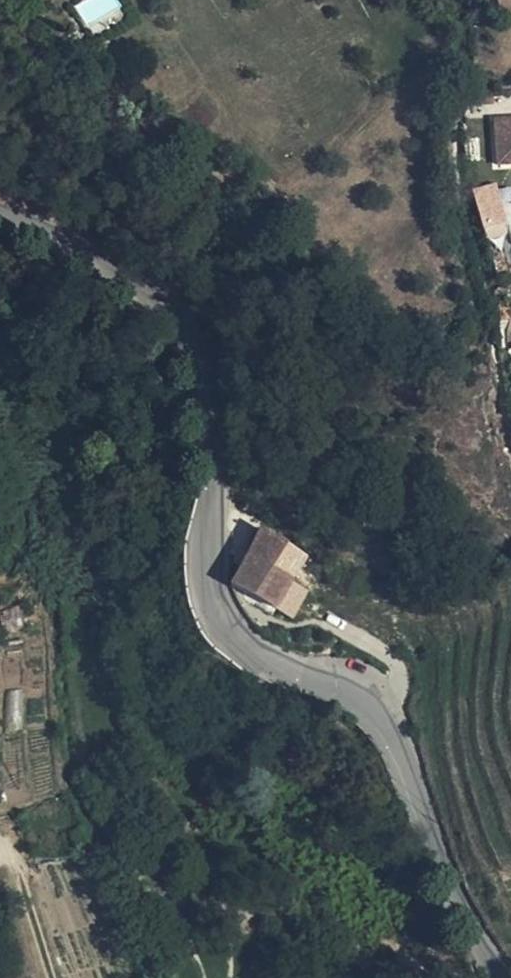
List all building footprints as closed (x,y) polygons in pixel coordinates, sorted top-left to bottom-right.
[(86,26),(121,6),(118,0),(82,0),(74,5),(86,26)] [(494,0),(496,14),(510,11),(510,0),(494,0)] [(499,116),(497,160),(510,161),(510,116),(499,116)] [(474,188),(485,239),(508,234),(497,183),(474,188)] [(138,327),(128,332),(133,343),(143,337),(138,327)] [(133,343),(128,332),(123,335),(129,345),(133,343)] [(285,547),(260,531),(229,588),(272,611),(289,583),(270,572),(285,547)]
